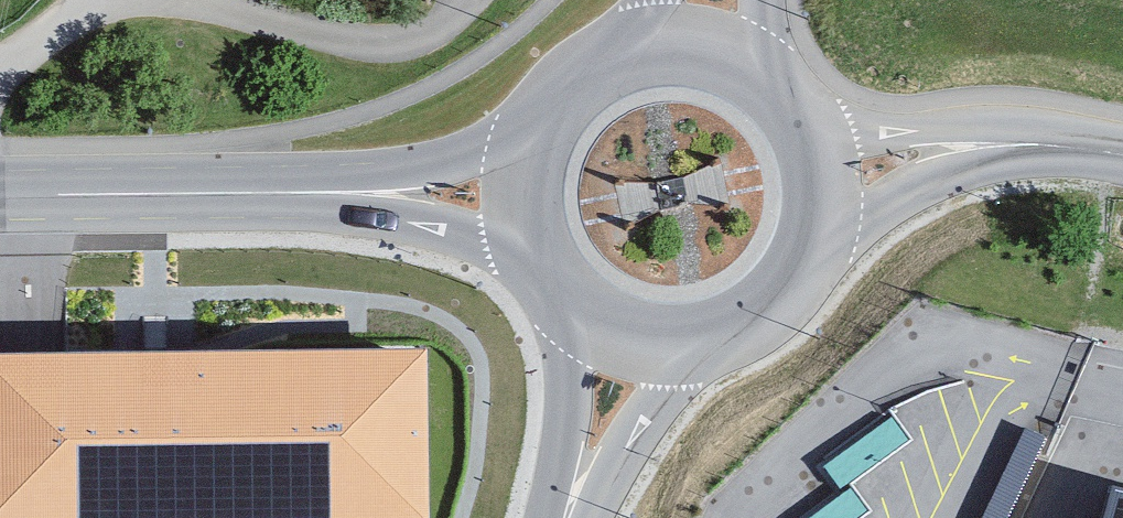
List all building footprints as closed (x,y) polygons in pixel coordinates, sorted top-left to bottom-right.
[(0,368),(0,517),(418,511),(416,361),(0,368)] [(1117,487),(1108,517),(1122,517),(1122,489),(1117,487)]
